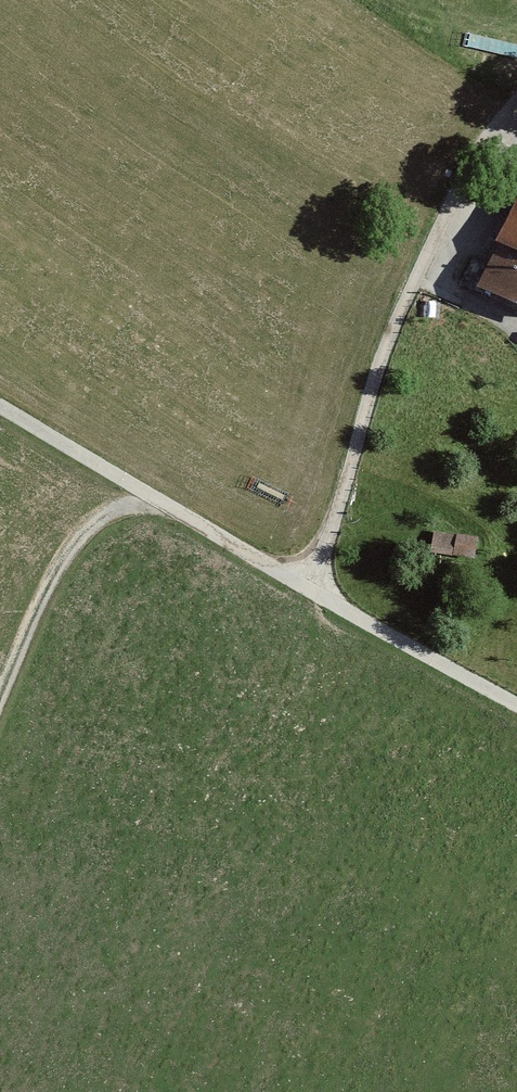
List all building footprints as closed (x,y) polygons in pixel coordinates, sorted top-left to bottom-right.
[(485,289),(516,304),(516,221),(485,289)]
